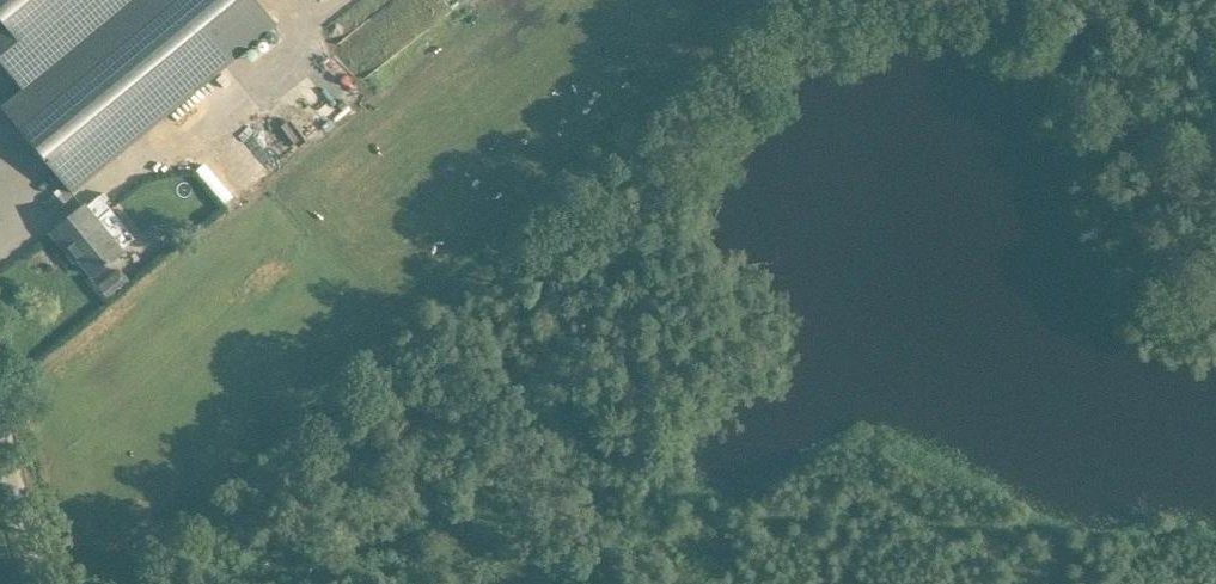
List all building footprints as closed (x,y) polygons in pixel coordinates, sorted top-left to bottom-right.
[(3,107),(73,192),(278,24),(258,0),(0,0),(0,60),(24,89),(3,107)] [(326,28),(337,38),(372,0),(327,0),(317,11),(330,24),(326,28)] [(342,37),(369,74),(455,10),(448,0),(392,0),(342,37)] [(295,119),(282,128),(294,146),(308,137),(295,119)] [(86,208),(85,207),(54,234),(68,250),(71,247),(94,274),(137,239),(101,195),(86,208)] [(119,269),(101,282),(112,296),(130,282),(119,269)]
